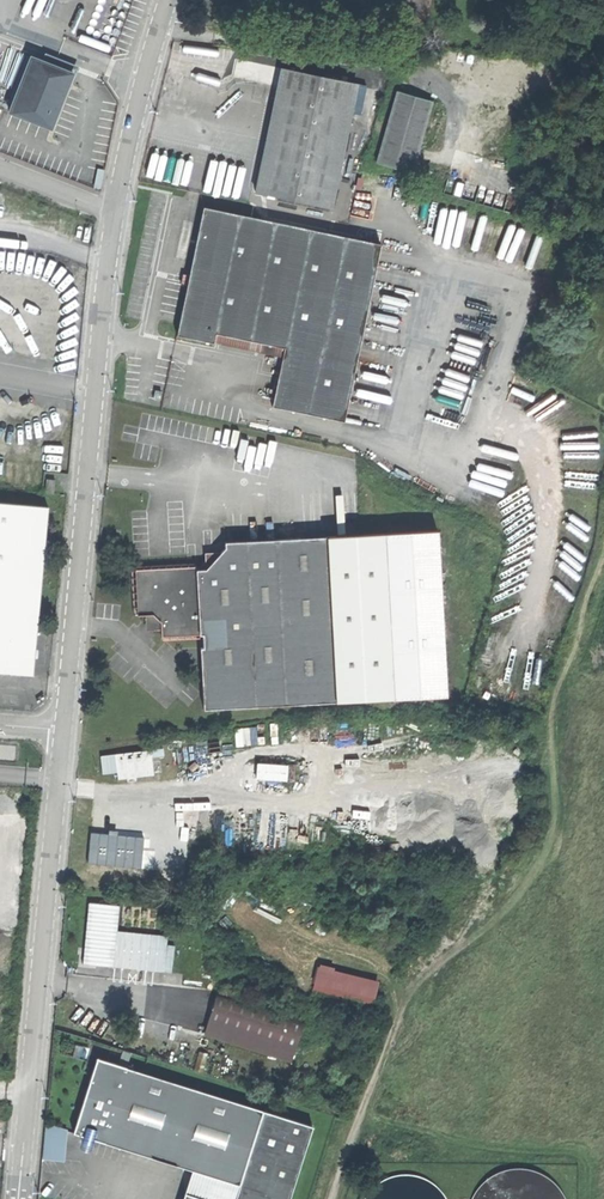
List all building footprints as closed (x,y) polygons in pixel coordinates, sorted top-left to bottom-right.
[(8,112),(49,129),(71,74),(30,57),(8,112)] [(254,192),(331,208),(357,85),(280,69),(268,125),(254,192)] [(414,172),(433,98),(396,89),(377,162),(414,172)] [(178,335),(216,343),(217,334),(285,347),(273,406),(347,421),(383,243),(204,207),(190,276),(188,287),(178,335)] [(176,285),(188,287),(190,276),(178,274),(177,279),(176,285)] [(48,494),(57,494),(57,482),(48,482),(48,494)] [(36,672),(50,504),(0,500),(0,669),(36,672)] [(206,709),(338,702),(329,537),(227,542),(227,552),(225,552),(210,569),(208,569),(198,570),(198,567),(138,570),(139,593),(140,615),(156,614),(164,622),(165,636),(205,634),(205,647),(202,647),(206,709)] [(207,553),(208,569),(210,569),(225,552),(207,553)] [(152,748),(101,753),(103,772),(118,770),(118,777),(154,773),(152,748)] [(288,777),(288,761),(257,762),(257,778),(288,777)] [(150,935),(87,929),(84,965),(147,970),(150,935)] [(318,965),(312,994),(374,1006),(380,977),(318,965)] [(213,1013),(206,1034),(294,1062),(308,1020),(220,991),(213,1013)] [(263,1110),(97,1058),(86,1091),(73,1133),(82,1136),(81,1139),(94,1143),(95,1140),(191,1170),(239,1185),(263,1110)] [(263,1110),(239,1185),(191,1170),(182,1198),(289,1198),(312,1125),(263,1110)] [(67,1159),(67,1125),(45,1125),(44,1158),(67,1159)] [(482,1182),(476,1188),(471,1198),(470,1198),(566,1198),(562,1191),(555,1183),(548,1176),(540,1171),(529,1168),(519,1167),(509,1168),(499,1170),(488,1176),(482,1182)] [(373,1187),(367,1194),(364,1198),(447,1198),(445,1196),(440,1188),(433,1183),(425,1178),(416,1175),(406,1174),(397,1175),(388,1177),(379,1182),(373,1187)]
